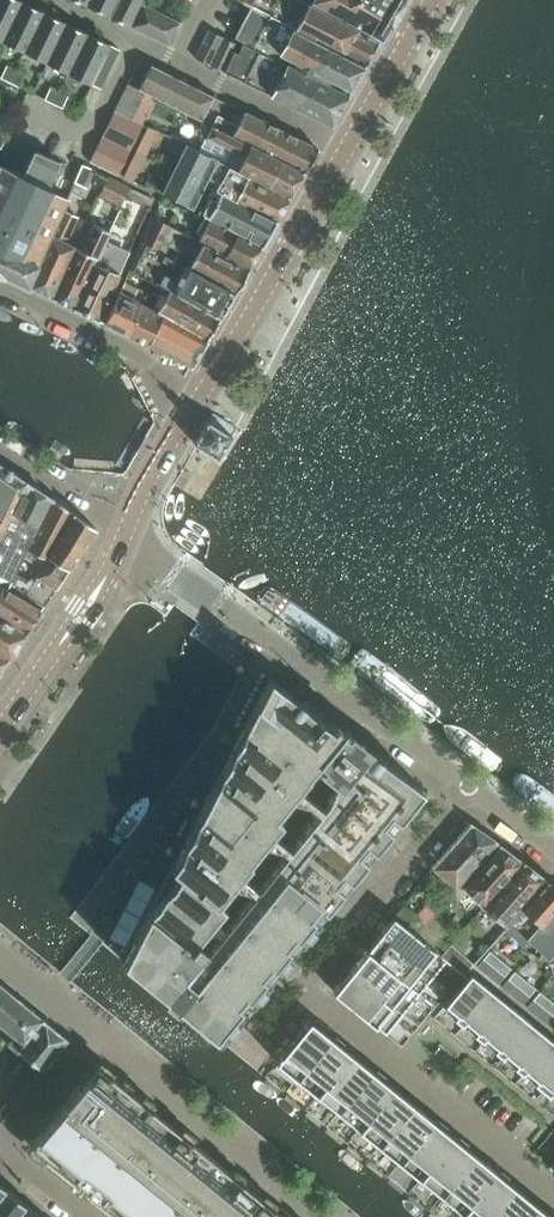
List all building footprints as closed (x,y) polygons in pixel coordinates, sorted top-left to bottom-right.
[(2,40),(22,1),(20,0),(0,0),(0,39),(2,40)] [(106,14),(113,0),(78,0),(106,14)] [(106,14),(131,26),(142,2),(143,0),(113,0),(106,14)] [(270,14),(366,64),(381,38),(312,0),(310,4),(302,0),(278,0),(270,14)] [(310,4),(312,0),(381,38),(403,0),(302,0),(310,4)] [(2,40),(24,51),(44,11),(22,1),(2,40)] [(180,21),(142,2),(131,26),(169,44),(180,21)] [(270,14),(251,5),(235,37),(239,39),(237,43),(242,42),(331,85),(332,81),(351,90),(366,64),(270,14)] [(24,51),(46,62),(66,22),(44,11),(24,51)] [(46,62),(68,72),(87,33),(66,22),(46,62)] [(208,29),(194,57),(208,63),(221,36),(208,29)] [(68,72),(91,84),(98,70),(104,58),(110,44),(87,33),(68,72)] [(208,63),(224,71),(237,43),(221,36),(208,63)] [(242,42),(237,43),(224,71),(331,124),(348,94),(331,85),(242,42)] [(110,44),(104,58),(113,62),(119,49),(110,44)] [(104,58),(98,70),(107,75),(113,62),(104,58)] [(214,95),(139,59),(133,70),(144,76),(138,87),(202,120),(213,96),(214,95)] [(15,70),(6,65),(0,77),(9,81),(15,70)] [(24,74),(15,70),(9,81),(18,86),(24,74)] [(107,75),(98,70),(91,84),(100,88),(107,75)] [(50,87),(45,99),(53,103),(59,91),(50,87)] [(67,95),(59,91),(53,103),(62,107),(67,95)] [(261,120),(213,96),(202,120),(213,124),(303,172),(317,147),(267,122),(268,120),(263,117),(261,120)] [(146,125),(114,110),(108,123),(139,138),(146,125)] [(139,138),(108,123),(102,136),(133,150),(139,138)] [(290,195),(303,172),(212,125),(205,140),(241,158),(236,168),(290,195)] [(133,150),(102,136),(95,150),(126,165),(133,150)] [(62,210),(67,199),(52,191),(64,163),(34,150),(23,176),(0,164),(0,273),(3,275),(4,273),(28,285),(62,210)] [(126,165),(95,150),(89,161),(121,175),(126,165)] [(289,197),(228,167),(219,183),(211,180),(208,185),(215,188),(276,220),(289,197)] [(154,199),(129,187),(126,195),(150,206),(154,199)] [(276,220),(215,188),(203,213),(206,214),(261,244),(276,220)] [(28,285),(52,296),(74,247),(65,242),(77,217),(62,210),(28,285)] [(261,244),(206,214),(196,234),(201,237),(199,240),(248,267),(261,244)] [(199,240),(153,215),(141,241),(235,291),(248,267),(199,240)] [(109,231),(75,307),(98,319),(125,263),(114,258),(127,230),(112,223),(109,231)] [(80,250),(74,247),(52,296),(75,307),(109,231),(92,224),(80,250)] [(235,291),(141,241),(128,269),(148,278),(171,289),(221,315),(235,291)] [(221,315),(171,289),(159,312),(207,339),(221,315)] [(105,322),(127,333),(142,304),(119,291),(105,322)] [(142,304),(127,333),(149,344),(164,316),(159,312),(142,304)] [(164,316),(149,344),(158,349),(156,353),(168,359),(170,355),(192,365),(207,339),(164,316)] [(195,444),(217,457),(236,427),(213,413),(195,444)] [(26,483),(0,465),(0,537),(26,483)] [(26,483),(0,537),(0,574),(12,580),(23,557),(50,498),(26,483)] [(73,513),(50,498),(23,557),(42,566),(73,513)] [(26,594),(44,605),(96,528),(73,513),(42,566),(32,582),(26,594)] [(17,588),(16,589),(26,594),(32,582),(24,577),(17,588)] [(2,587),(0,591),(0,614),(26,632),(41,610),(2,587)] [(7,660),(26,632),(0,614),(0,655),(7,660)] [(326,723),(269,676),(160,888),(141,878),(110,938),(129,947),(123,961),(138,973),(219,1039),(388,830),(400,816),(423,789),(340,729),(338,732),(326,723)] [(505,783),(553,819),(553,792),(518,765),(505,783)] [(496,842),(470,823),(433,867),(457,887),(496,842)] [(487,904),(524,863),(500,844),(498,846),(499,846),(461,889),(483,908),(484,907),(487,904)] [(484,907),(503,924),(503,923),(506,926),(507,926),(546,881),(543,878),(543,877),(524,863),(487,904),(484,907)] [(553,908),(553,885),(547,880),(546,881),(507,926),(504,929),(505,930),(522,946),(528,939),(553,908)] [(403,905),(398,911),(421,930),(426,924),(403,905)] [(528,939),(553,963),(553,908),(528,939)] [(398,911),(393,917),(416,936),(421,930),(398,911)] [(436,914),(419,934),(432,945),(440,936),(449,925),(444,921),(437,915),(436,914)] [(433,976),(446,961),(446,960),(416,936),(393,917),(380,933),(433,976)] [(419,993),(433,976),(380,933),(366,950),(419,993)] [(403,1013),(419,993),(366,950),(350,970),(403,1013)] [(490,951),(483,959),(494,967),(500,959),(490,951)] [(494,967),(483,959),(477,966),(488,975),(494,967)] [(494,967),(504,976),(511,968),(500,959),(494,967)] [(504,976),(494,967),(488,975),(498,983),(504,976)] [(387,1033),(403,1013),(350,970),(333,991),(386,1034),(387,1033)] [(515,971),(508,979),(519,987),(525,980),(515,971)] [(470,973),(445,1004),(458,1015),(454,1019),(459,1023),(488,987),(470,973)] [(519,987),(508,979),(502,986),(513,995),(519,987)] [(519,987),(529,996),(536,988),(525,980),(519,987)] [(0,985),(0,1023),(14,1035),(7,1043),(18,1053),(20,1051),(42,1069),(66,1039),(0,985)] [(488,987),(459,1023),(463,1026),(466,1022),(478,1031),(474,1035),(479,1039),(508,1003),(488,987)] [(529,996),(519,987),(513,995),(523,1004),(529,996)] [(533,999),(544,1008),(550,1000),(539,991),(533,999)] [(544,1008),(533,999),(527,1007),(537,1015),(544,1008)] [(550,1000),(544,1008),(553,1016),(553,1003),(550,1000)] [(508,1003),(479,1039),(483,1042),(486,1038),(498,1048),(495,1052),(499,1055),(528,1020),(508,1003)] [(544,1008),(537,1015),(548,1024),(553,1017),(553,1016),(544,1008)] [(310,1019),(276,1061),(297,1078),(331,1036),(310,1019)] [(528,1020),(499,1055),(503,1059),(506,1055),(518,1064),(515,1068),(519,1071),(548,1036),(528,1020)] [(331,1036),(297,1078),(318,1095),(352,1053),(331,1036)] [(519,1071),(523,1075),(526,1071),(538,1080),(535,1084),(542,1090),(553,1075),(553,1041),(548,1036),(519,1071)] [(372,1070),(352,1053),(318,1095),(338,1112),(372,1070)] [(227,1108),(163,1056),(156,1113),(160,1117),(144,1136),(123,1119),(43,1216),(361,1216),(227,1108)] [(372,1070),(338,1112),(359,1128),(393,1087),(372,1070)] [(542,1090),(549,1097),(553,1093),(553,1094),(553,1075),(542,1090)] [(413,1103),(393,1087),(359,1128),(361,1130),(359,1132),(375,1145),(377,1143),(379,1145),(413,1103)] [(413,1103),(379,1145),(400,1162),(434,1120),(413,1103)] [(454,1137),(434,1120),(400,1162),(420,1179),(454,1137)] [(475,1154),(454,1137),(420,1179),(441,1195),(475,1154)] [(475,1154),(441,1195),(462,1212),(496,1170),(475,1154)] [(462,1212),(468,1216),(492,1216),(516,1187),(496,1170),(462,1212)] [(26,1203),(6,1187),(0,1194),(0,1216),(15,1216),(26,1203)] [(492,1216),(526,1216),(537,1204),(516,1187),(492,1216)] [(26,1203),(15,1216),(43,1216),(26,1203)] [(526,1216),(553,1216),(537,1204),(526,1216)]
